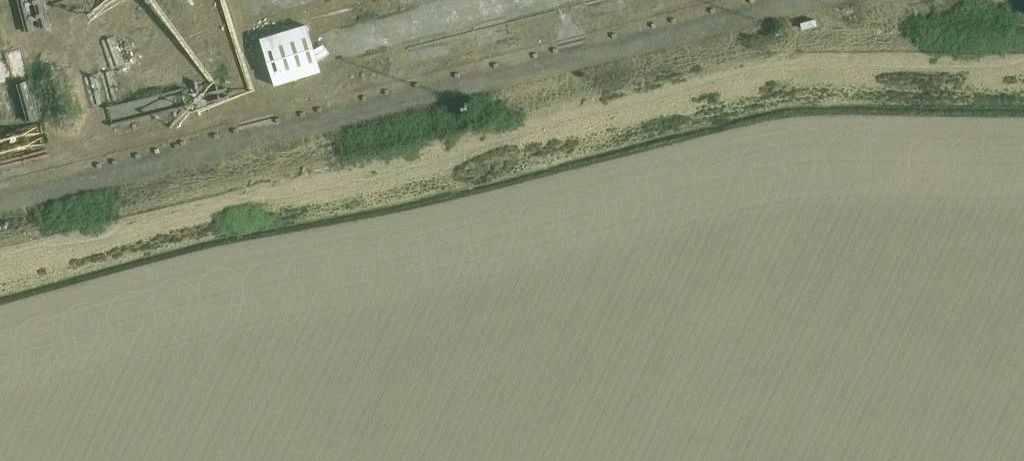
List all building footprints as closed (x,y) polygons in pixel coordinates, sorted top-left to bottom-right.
[(333,1),(285,9),(294,58),(342,49),(333,1)] [(802,30),(817,27),(815,20),(800,23),(802,30)]
